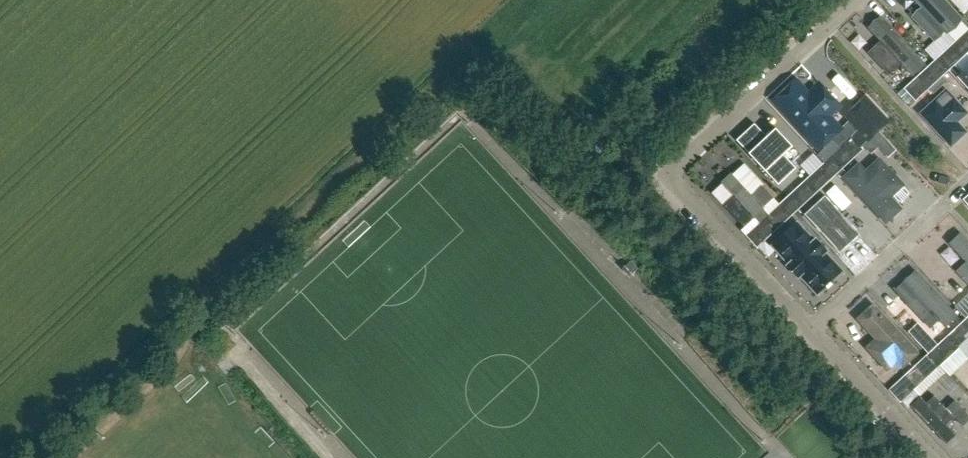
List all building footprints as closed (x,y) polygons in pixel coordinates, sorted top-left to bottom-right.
[(922,5),(911,15),(935,42),(962,18),(946,0),(917,0),(922,5)] [(881,13),(868,25),(880,39),(867,51),(888,74),(902,62),(913,74),(921,66),(926,62),(881,13)] [(700,40),(701,51),(717,50),(716,39),(700,40)] [(966,50),(966,49),(960,43),(958,40),(944,53),(947,56),(947,55),(953,62),(953,61),(966,50)] [(941,61),(949,71),(956,64),(953,61),(953,62),(947,55),(947,56),(941,61)] [(934,67),(940,74),(942,77),(948,71),(949,71),(941,61),(937,64),(934,67)] [(940,74),(934,67),(931,64),(918,77),(920,80),(921,80),(927,86),(940,74)] [(960,75),(967,84),(967,67),(960,75)] [(808,89),(799,80),(775,103),(819,148),(843,126),(832,115),(842,105),(818,80),(808,89)] [(920,80),(908,92),(905,89),(913,99),(916,101),(930,89),(927,86),(921,80),(920,80)] [(951,145),(967,130),(958,120),(967,111),(952,94),(942,104),(936,97),(920,112),(951,145)] [(864,99),(847,116),(868,138),(886,122),(864,99)] [(779,137),(796,156),(805,148),(788,129),(779,137)] [(861,147),(864,150),(868,155),(876,148),(886,139),(878,131),(861,147)] [(848,159),(860,147),(863,150),(864,150),(861,147),(852,138),(838,150),(841,153),(847,159),(848,159)] [(828,165),(834,172),(837,175),(851,162),(848,159),(847,159),(841,153),(828,165)] [(770,183),(787,181),(784,157),(767,159),(770,183)] [(780,202),(743,161),(710,191),(747,232),(780,202)] [(834,172),(828,165),(826,162),(824,163),(812,175),(815,178),(815,177),(821,184),(834,172)] [(867,162),(849,179),(877,209),(888,199),(877,187),(884,180),(867,162)] [(802,190),(808,196),(810,199),(824,186),(821,184),(815,177),(815,178),(802,190)] [(808,196),(802,190),(799,187),(786,199),(788,202),(789,202),(795,208),(808,196)] [(804,213),(840,251),(860,233),(824,194),(804,213)] [(776,214),(775,214),(781,221),(784,224),(796,212),(798,211),(795,208),(789,202),(788,202),(776,214)] [(853,202),(842,211),(851,222),(862,213),(853,202)] [(781,221),(775,214),(776,214),(773,211),(759,224),(762,227),(762,226),(768,233),(769,232),(781,221)] [(818,295),(843,271),(826,253),(828,252),(816,239),(814,241),(798,223),(772,247),(789,264),(787,266),(799,278),(801,277),(818,295)] [(762,227),(749,238),(747,235),(746,236),(758,248),(771,235),(769,232),(768,233),(762,226),(762,227)] [(950,242),(966,260),(955,270),(967,284),(967,240),(961,232),(950,242)] [(915,270),(895,288),(931,326),(939,319),(945,325),(956,314),(915,270)] [(897,363),(907,373),(923,358),(872,302),(855,317),(874,338),(865,345),(888,371),(897,363)] [(958,332),(964,338),(965,338),(967,335),(967,318),(966,319),(955,329),(958,332)] [(938,345),(926,332),(916,340),(928,353),(938,345)] [(954,354),(967,341),(965,338),(964,338),(958,332),(945,344),(951,351),(954,354)] [(932,357),(932,356),(938,363),(951,351),(945,344),(943,341),(929,354),(932,357)] [(938,363),(932,356),(932,357),(929,360),(926,362),(934,372),(941,365),(938,363)] [(927,378),(934,372),(926,362),(919,369),(925,375),(927,378)] [(905,381),(906,381),(912,387),(925,375),(919,369),(916,366),(902,378),(905,381)] [(901,403),(915,390),(912,387),(906,381),(905,381),(892,393),(890,390),(889,390),(901,403)] [(924,398),(921,394),(910,404),(946,443),(957,433),(947,422),(954,415),(932,391),(924,398)]
